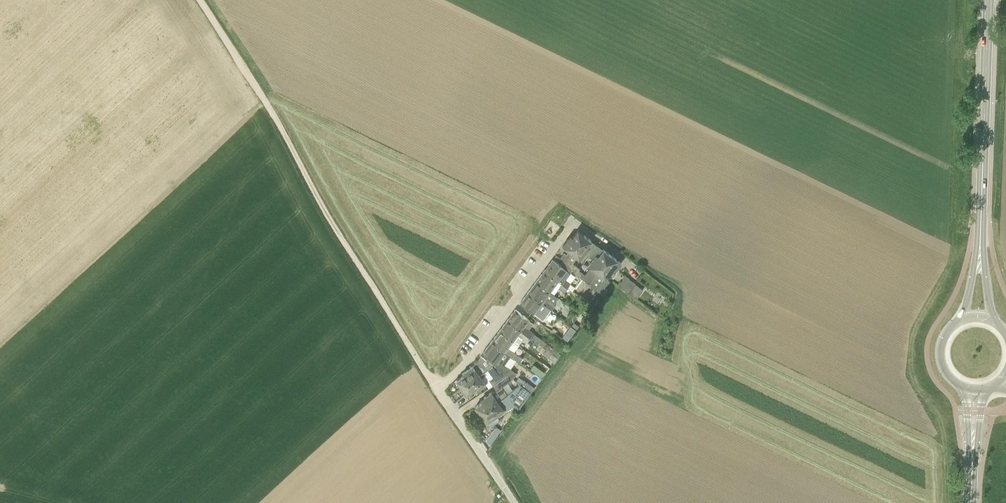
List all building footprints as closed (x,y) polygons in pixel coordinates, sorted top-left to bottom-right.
[(560,258),(563,260),(584,234),(578,229),(570,239),(568,238),(563,245),(569,250),(567,254),(564,252),(560,258)] [(561,263),(573,271),(576,273),(590,253),(587,251),(588,249),(586,247),(591,240),(584,234),(563,260),(561,263)] [(576,273),(588,282),(610,253),(603,248),(598,254),(596,253),(594,256),(590,253),(576,273)] [(603,293),(607,288),(605,286),(610,280),(607,278),(613,267),(616,269),(621,262),(610,253),(588,282),(599,290),(603,293)] [(545,269),(568,287),(571,282),(567,279),(573,271),(561,263),(560,264),(553,259),(545,269)] [(564,292),(568,287),(545,269),(537,280),(551,291),(555,294),(559,288),(564,292)] [(628,292),(638,299),(644,290),(635,283),(624,275),(617,284),(628,292)] [(528,291),(553,309),(556,306),(554,304),(559,297),(555,294),(551,291),(537,280),(528,291)] [(603,293),(599,290),(590,302),(594,305),(603,293)] [(545,320),(553,309),(528,291),(520,302),(545,320)] [(560,343),(555,349),(541,338),(534,332),(530,329),(534,323),(529,320),(529,319),(515,308),(507,319),(530,336),(541,344),(558,357),(561,353),(565,347),(560,343)] [(518,334),(527,341),(530,336),(507,319),(499,330),(513,341),(518,334)] [(491,341),(510,356),(514,358),(516,359),(519,362),(522,358),(508,347),(513,341),(499,330),(491,341)] [(487,359),(493,364),(507,373),(510,368),(516,359),(514,358),(510,356),(491,341),(483,352),(489,356),(487,359)] [(537,349),(555,362),(558,357),(541,344),(537,349)] [(456,380),(461,387),(493,364),(487,359),(481,355),(473,365),(462,373),(463,375),(456,380)] [(466,393),(476,386),(478,389),(486,384),(481,376),(485,374),(486,376),(491,372),(494,376),(489,379),(493,384),(497,381),(507,373),(493,364),(461,387),(466,393)] [(480,412),(507,393),(502,386),(513,378),(507,373),(497,381),(493,384),(496,389),(492,391),(491,391),(480,398),(482,401),(475,405),(480,412)] [(521,384),(531,392),(534,388),(523,380),(523,382),(518,378),(517,380),(521,384)] [(514,403),(518,410),(531,392),(521,384),(507,393),(480,412),(485,419),(486,422),(494,418),(504,410),(511,405),(514,403)] [(495,424),(487,440),(493,443),(501,427),(495,424)]
